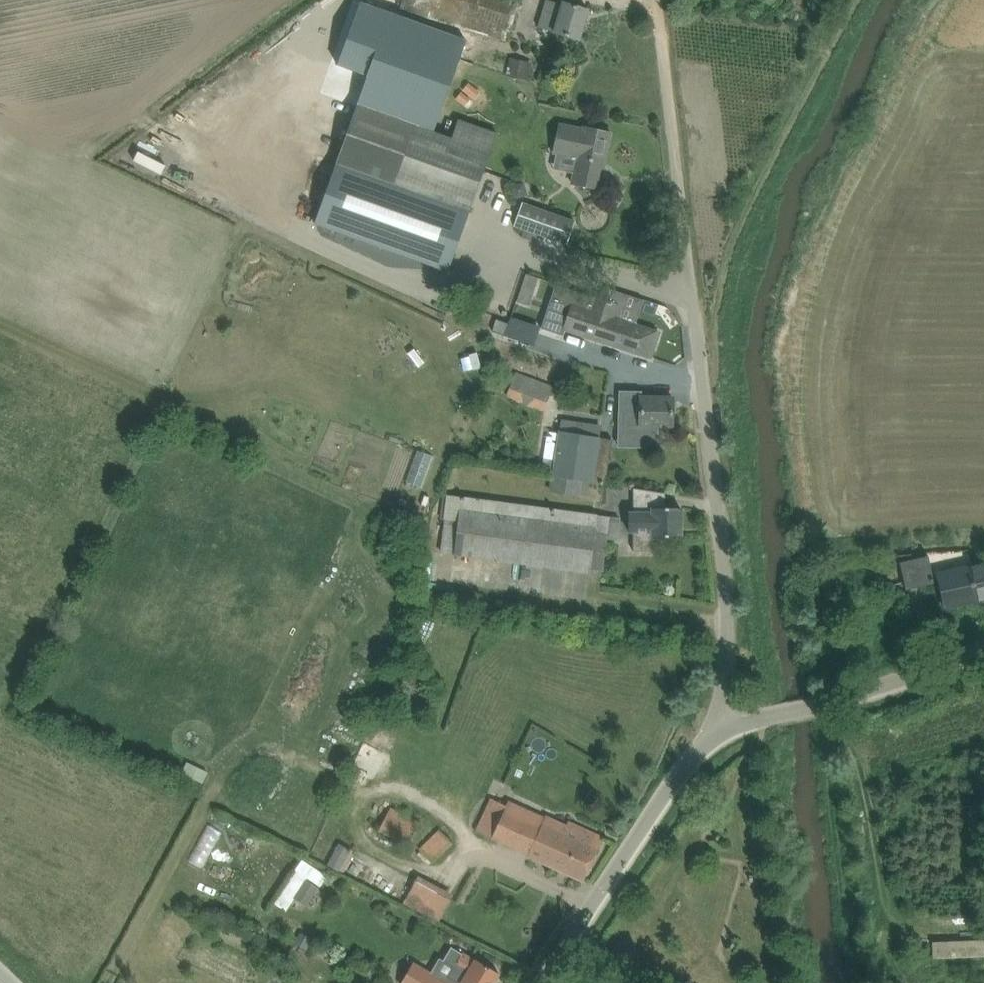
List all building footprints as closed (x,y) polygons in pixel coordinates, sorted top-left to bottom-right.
[(400,7),(488,34),(509,41),(521,0),(402,0),(400,7)] [(547,0),(546,0),(538,27),(580,39),(589,10),(563,2),(562,4),(547,0)] [(367,75),(357,104),(316,223),(449,271),(498,133),(459,120),(452,138),(434,132),(467,40),(359,2),(336,65),(367,75)] [(568,73),(573,66),(572,62),(568,60),(563,61),(559,67),(559,71),(563,74),(568,73)] [(305,72),(339,83),(342,72),(308,62),(305,72)] [(510,62),(507,75),(528,79),(531,66),(510,62)] [(469,82),(463,90),(472,97),(478,90),(469,82)] [(471,99),(462,91),(456,99),(465,106),(471,99)] [(578,157),(572,183),(596,188),(601,163),(605,164),(611,133),(584,127),(583,129),(560,124),(554,152),(578,157)] [(514,225),(549,238),(567,244),(576,221),(522,203),(514,225)] [(534,233),(523,230),(520,237),(531,240),(534,233)] [(537,279),(527,275),(523,286),(534,290),(537,279)] [(617,304),(597,298),(556,285),(541,329),(563,336),(564,330),(651,358),(659,332),(612,317),(617,304)] [(512,318),(507,336),(531,343),(536,326),(512,318)] [(504,336),(509,323),(496,319),(492,332),(504,336)] [(544,412),(554,386),(516,372),(507,397),(544,412)] [(673,397),(641,397),(625,397),(624,414),(640,414),(640,425),(673,425),(673,397)] [(612,439),(599,437),(559,432),(552,477),(606,485),(612,439)] [(417,448),(406,479),(422,485),(433,454),(417,448)] [(522,563),(529,506),(448,495),(448,497),(444,496),(441,518),(445,518),(445,519),(459,521),(454,554),(522,563)] [(629,513),(629,528),(634,528),(634,548),(656,548),(656,537),(681,537),(681,508),(657,507),(657,503),(634,503),(634,513),(629,513)] [(608,534),(610,517),(610,516),(529,506),(522,563),(590,572),(590,569),(603,571),(607,538),(608,534)] [(620,518),(610,517),(608,534),(607,538),(618,540),(620,518)] [(937,585),(930,557),(901,564),(907,591),(937,585)] [(938,575),(945,607),(946,607),(945,603),(961,600),(962,604),(983,599),(983,566),(938,575)] [(182,773),(203,782),(209,771),(187,762),(182,773)] [(492,837),(584,879),(603,837),(569,822),(567,827),(508,800),(501,818),(492,837)] [(408,844),(418,824),(389,810),(379,830),(408,844)] [(433,862),(453,842),(442,831),(421,850),(433,862)] [(355,852),(351,850),(339,843),(328,865),(344,873),(355,852)] [(443,917),(456,892),(419,873),(406,898),(443,917)] [(305,880),(294,897),(307,906),(319,888),(306,879),(305,880)] [(301,932),(294,943),(307,951),(314,939),(301,932)] [(934,940),(935,955),(983,954),(983,939),(934,940)] [(475,958),(463,952),(462,953),(452,947),(443,961),(453,967),(448,976),(460,982),(494,982),(500,973),(475,958)] [(424,969),(416,982),(447,982),(424,969)]
